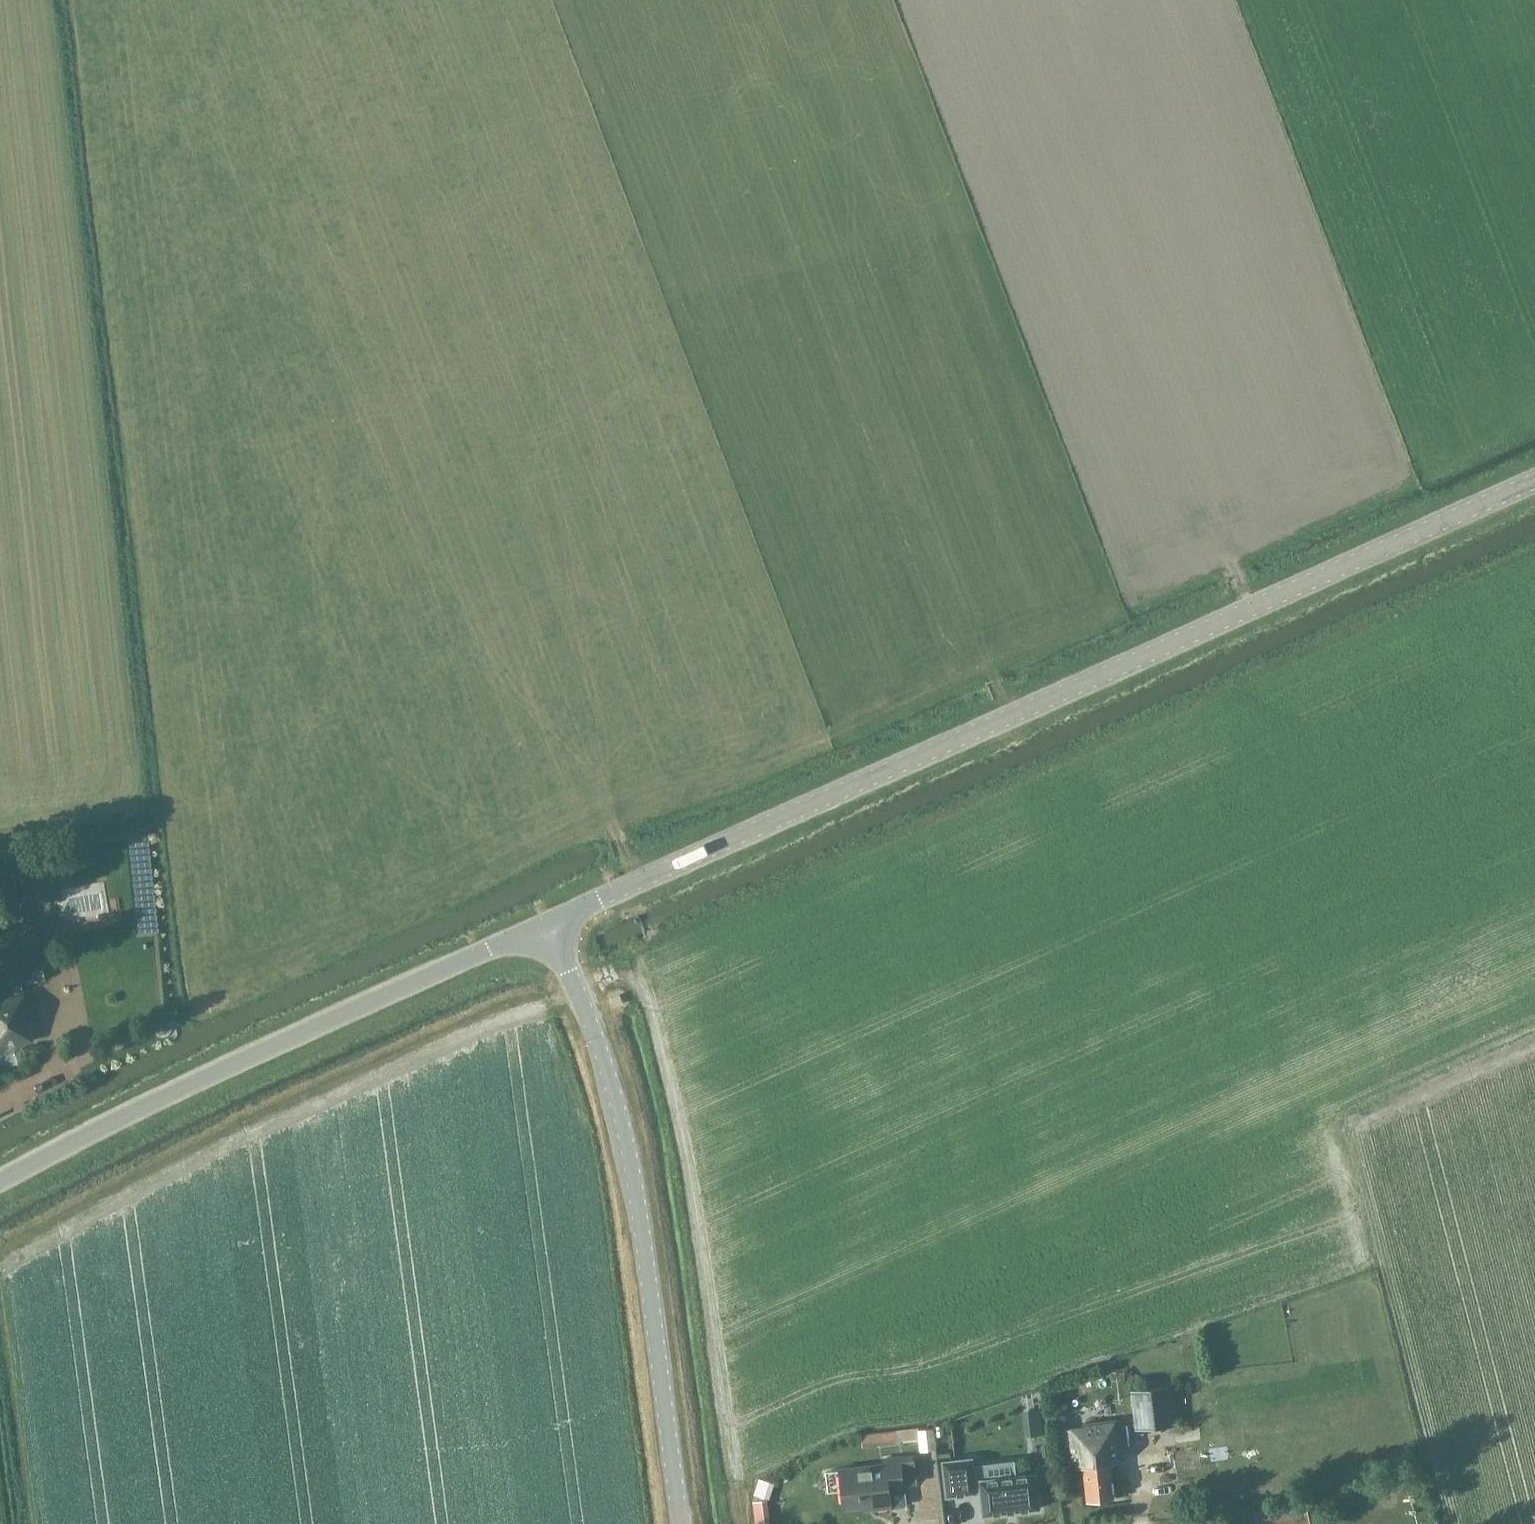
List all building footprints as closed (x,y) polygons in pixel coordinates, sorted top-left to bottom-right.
[(58,883),(60,910),(100,907),(98,880),(58,883)] [(46,980),(39,941),(37,932),(20,935),(22,944),(29,983),(46,980)] [(33,1040),(21,977),(0,981),(0,1049),(4,1048),(4,1046),(33,1040)] [(1136,1429),(1175,1425),(1170,1385),(1131,1390),(1136,1429)] [(1046,1408),(1028,1410),(1031,1435),(1049,1433),(1046,1408)] [(1111,1463),(1121,1462),(1116,1420),(1083,1424),(1084,1428),(1056,1431),(1058,1448),(1071,1446),(1074,1468),(1084,1467),(1088,1500),(1094,1500),(1094,1502),(1100,1502),(1102,1499),(1115,1498),(1111,1463)] [(898,1444),(897,1440),(901,1439),(901,1443),(920,1441),(918,1427),(896,1430),(861,1434),(863,1447),(898,1444)] [(1051,1443),(1043,1444),(1045,1456),(1052,1455),(1051,1443)] [(888,1489),(903,1487),(900,1457),(884,1459),(885,1465),(840,1470),(844,1507),(874,1503),(874,1507),(890,1505),(888,1489)] [(971,1458),(942,1462),(946,1496),(975,1493),(975,1489),(980,1488),(981,1493),(983,1513),(983,1515),(985,1514),(1037,1508),(1039,1508),(1039,1506),(1035,1475),(1035,1473),(1033,1473),(1026,1474),(1016,1475),(986,1479),(984,1465),(972,1466),(971,1458)] [(765,1498),(770,1484),(758,1481),(754,1494),(765,1498)] [(1254,1510),(1257,1523),(1309,1523),(1304,1502),(1280,1507),(1280,1505),(1254,1510)] [(764,1503),(754,1504),(756,1523),(766,1522),(764,1503)]
